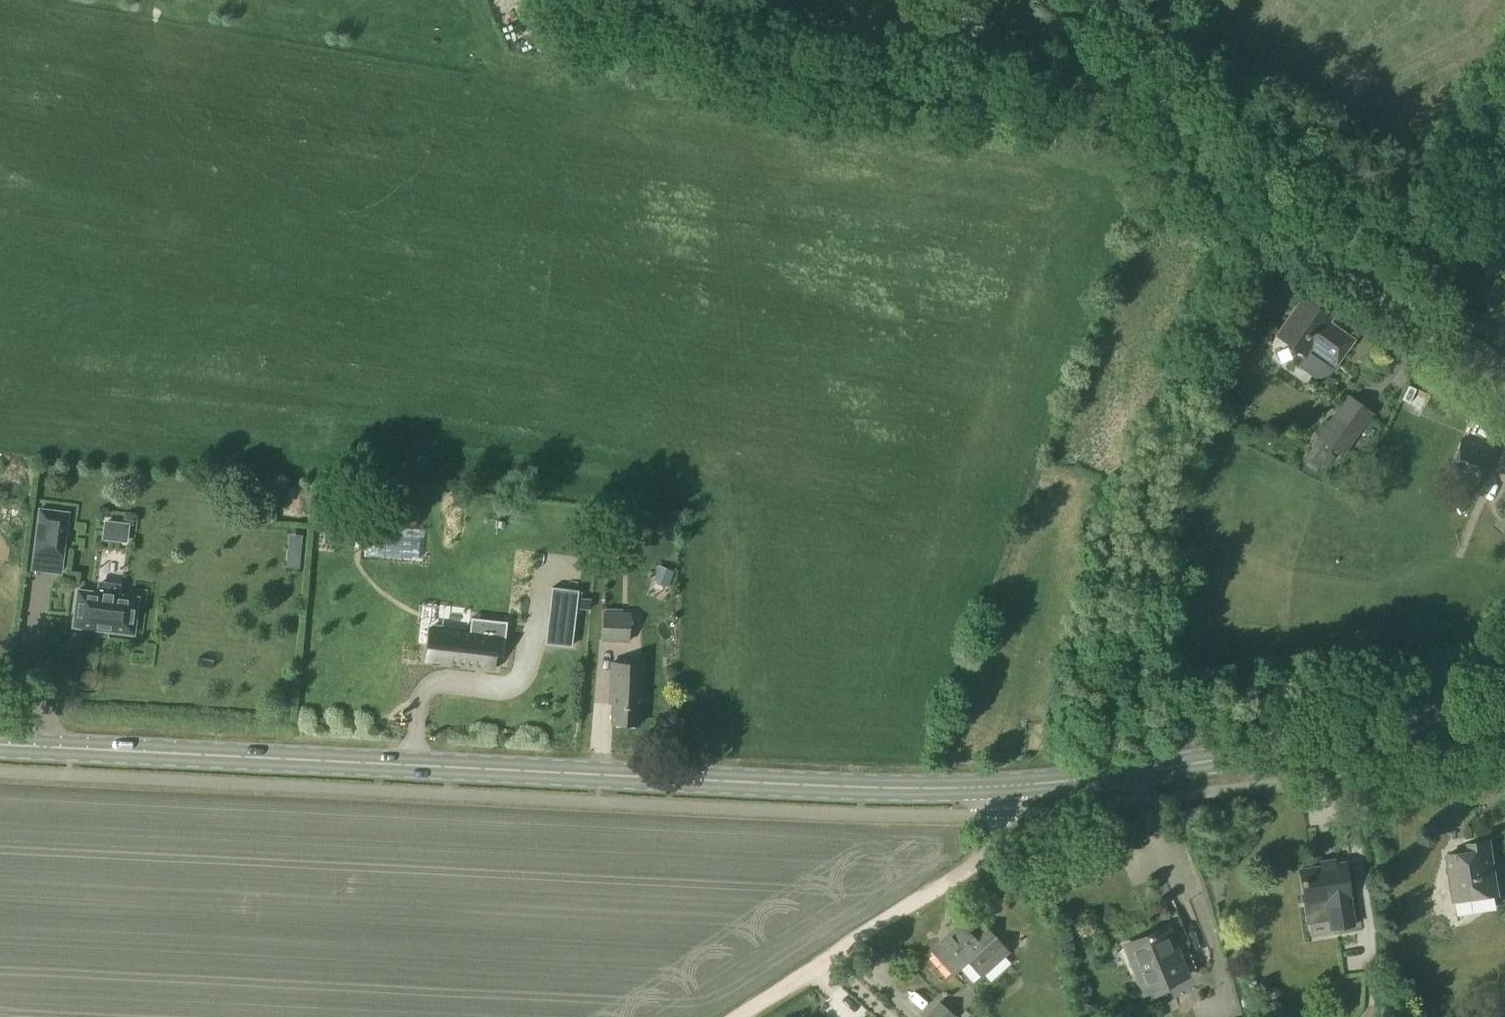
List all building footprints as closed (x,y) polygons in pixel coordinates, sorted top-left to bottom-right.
[(1328,374),(1330,372),(1353,339),(1328,322),(1331,318),(1302,298),(1276,335),(1305,354),(1298,365),(1313,375),(1315,376),(1317,377),(1319,378),(1321,378),(1323,377),(1325,376),(1327,375),(1328,374)] [(1410,404),(1417,389),(1405,383),(1397,397),(1410,404)] [(1334,447),(1342,452),(1355,433),(1334,418),(1306,458),(1320,467),(1334,447)] [(1450,475),(1450,476),(1478,487),(1493,450),(1465,438),(1450,475)] [(39,509),(33,553),(62,556),(67,513),(39,509)] [(553,586),(550,614),(578,618),(581,590),(553,586)] [(77,590),(72,627),(133,635),(137,598),(77,590)] [(603,613),(602,641),(603,641),(628,642),(628,639),(629,615),(603,613)] [(426,644),(424,661),(493,669),(495,657),(503,658),(507,622),(506,622),(470,618),(469,633),(429,629),(428,629),(426,644)] [(611,724),(638,726),(639,707),(642,707),(644,664),(611,663),(609,706),(612,706),(611,724)] [(1447,854),(1455,901),(1497,894),(1489,839),(1469,843),(1470,851),(1447,854)] [(1299,870),(1305,903),(1331,899),(1336,929),(1353,926),(1342,863),(1299,870)] [(930,950),(952,975),(966,962),(980,977),(1006,953),(980,924),(968,935),(959,924),(930,950)] [(1125,946),(1144,993),(1185,976),(1166,929),(1125,946)] [(1189,1006),(1193,1016),(1209,1016),(1204,1001),(1189,1006)] [(927,1016),(956,1016),(938,1003),(927,1016)]
